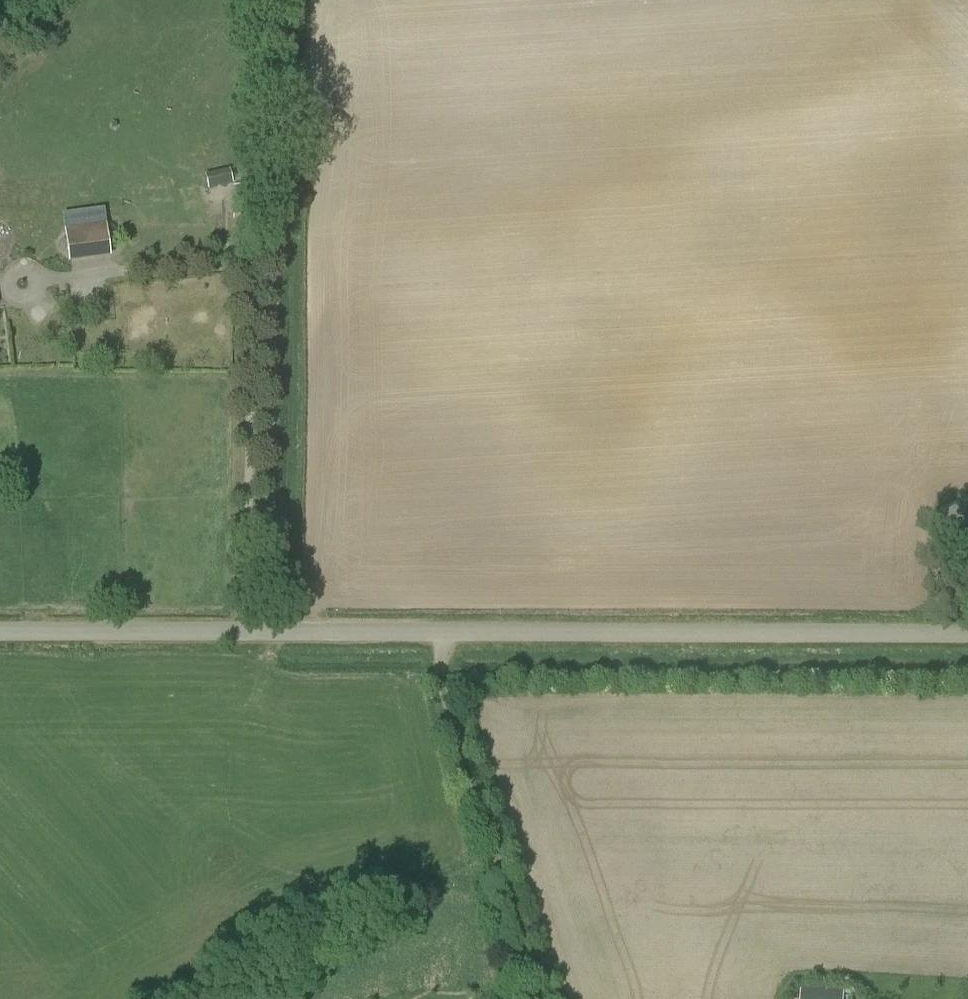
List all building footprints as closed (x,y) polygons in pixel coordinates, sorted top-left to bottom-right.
[(232,184),(228,170),(204,175),(208,190),(232,184)] [(110,258),(105,224),(64,229),(69,263),(110,258)] [(967,522),(967,499),(941,509),(948,530),(967,522)] [(843,991),(801,989),(801,998),(843,998),(843,991)]
